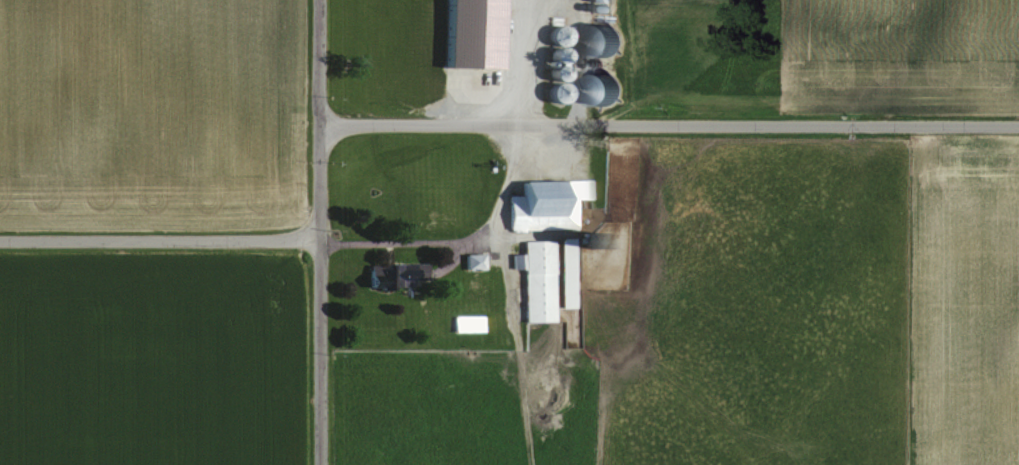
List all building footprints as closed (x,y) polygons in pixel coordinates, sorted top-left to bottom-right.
[(494,67),(494,37),(493,37),(493,20),(505,20),(505,3),(502,3),(502,0),(438,0),(437,66),(494,67)] [(512,179),(512,194),(503,194),(503,229),(572,229),(572,197),(588,197),(588,180),(512,179)] [(519,268),(520,321),(551,320),(549,239),(519,240),(519,252),(509,253),(510,268),(519,268)] [(479,315),(450,315),(450,330),(479,331),(479,315)]
